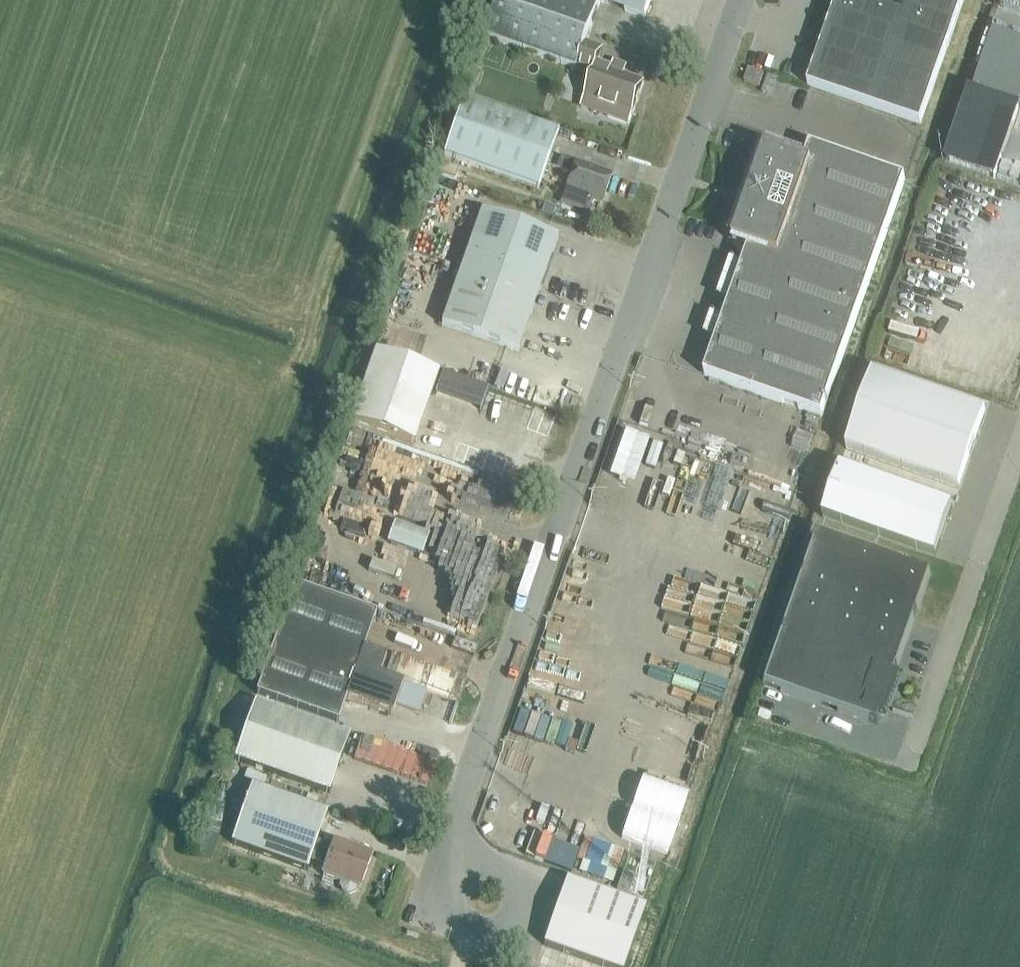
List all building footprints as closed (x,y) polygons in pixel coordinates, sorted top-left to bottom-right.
[(585,99),(611,108),(608,117),(629,124),(632,115),(633,116),(645,84),(624,76),(626,72),(613,67),(611,72),(598,67),(604,50),(586,44),(601,3),(646,19),(653,0),(500,0),(487,37),(594,75),(585,99)] [(921,126),(966,0),(838,0),(808,86),(921,126)] [(745,82),(760,87),(764,75),(749,69),(745,82)] [(445,156),(539,190),(559,133),(465,99),(445,156)] [(705,377),(823,418),(906,181),(811,148),(805,165),(767,152),(734,245),(750,250),(705,377)] [(567,191),(603,204),(613,175),(577,163),(561,158),(557,169),(572,175),(567,191)] [(443,326),(519,352),(558,239),(483,213),(443,326)] [(350,423),(413,446),(438,374),(375,352),(350,423)] [(846,450),(960,489),(986,415),(872,375),(846,450)] [(840,470),(823,519),(936,558),(953,509),(840,470)] [(430,536),(395,524),(388,543),(423,555),(430,536)] [(816,533),(762,685),(869,722),(877,725),(880,717),(887,719),(901,678),(895,676),(931,573),(816,533)] [(257,695),(339,724),(348,700),(393,716),(405,685),(381,676),(387,658),(365,651),(378,615),(296,586),(257,695)] [(236,761),(330,794),(351,737),(256,704),(236,761)] [(323,876),(343,883),(342,886),(345,893),(351,895),(357,892),(358,889),(361,890),(373,857),(335,844),(334,848),(319,842),(329,814),(253,787),(233,844),(309,871),(312,862),(327,867),(323,876)] [(618,892),(629,896),(636,877),(624,873),(618,892)] [(646,909),(567,881),(561,897),(562,898),(557,913),(556,912),(544,945),(605,966),(625,966),(646,909)]
